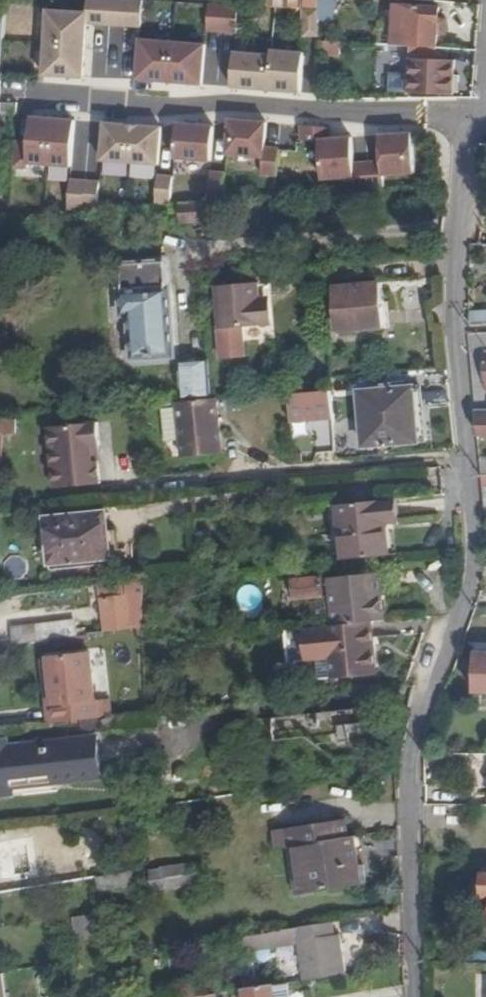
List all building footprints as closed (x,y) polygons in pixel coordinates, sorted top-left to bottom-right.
[(89,10),(89,21),(143,26),(145,0),(90,0),(89,10)] [(263,7),(294,10),(304,10),(305,10),(306,0),(264,0),(263,7)] [(305,10),(317,11),(318,0),(306,0),(305,10)] [(317,19),(331,20),(333,5),(338,5),(339,0),(318,0),(317,11),(317,19)] [(239,6),(210,4),(207,30),(236,33),(239,6)] [(50,7),(44,72),(84,75),(89,21),(89,10),(50,7)] [(409,47),(437,50),(439,10),(396,7),(395,46),(409,47)] [(317,19),(317,11),(305,10),(304,10),(302,37),(318,38),(316,22),(317,19)] [(207,44),(141,38),(138,78),(203,85),(207,44)] [(339,41),(318,39),(319,52),(338,53),(339,41)] [(392,52),(392,59),(408,59),(409,47),(395,46),(392,45),(392,52)] [(269,91),(302,94),(304,54),(272,51),(272,56),(269,91)] [(269,91),(272,56),(235,52),(232,87),(269,91)] [(384,71),(392,72),(392,59),(392,52),(384,52),(384,71)] [(414,59),(413,93),(450,96),(453,62),(414,59)] [(1,116),(17,116),(18,106),(1,106),(1,116)] [(72,170),(75,124),(29,120),(27,145),(14,144),(12,172),(28,173),(28,167),(72,170)] [(262,177),(277,178),(279,150),(265,149),(267,124),(230,122),(227,157),(264,159),(262,177)] [(102,163),(159,167),(162,130),(105,126),(102,163)] [(174,161),(212,163),(214,129),(177,126),(174,161)] [(320,141),(331,140),(330,129),(301,127),(302,142),(320,141)] [(368,164),(370,192),(385,191),(384,176),(415,174),(412,134),(380,137),(382,163),(368,164)] [(355,193),(370,192),(368,164),(354,165),(352,138),(331,140),(320,141),(322,181),(354,179),(355,193)] [(211,174),(208,203),(213,202),(224,202),(226,175),(211,174)] [(158,178),(156,207),(171,206),(173,179),(158,178)] [(85,184),(70,182),(68,213),(83,212),(85,184)] [(100,185),(85,184),(83,212),(98,211),(100,185)] [(208,203),(180,205),(182,225),(214,223),(213,202),(208,203)] [(163,265),(120,269),(123,292),(120,292),(122,316),(130,316),(132,359),(172,357),(168,290),(165,290),(163,265)] [(261,283),(218,286),(221,329),(243,328),(269,327),(268,299),(262,299),(261,283)] [(378,284),(336,287),(340,334),(382,331),(378,284)] [(470,312),(470,324),(485,324),(485,312),(470,312)] [(243,328),(221,329),(223,361),(245,360),(243,328)] [(470,336),(476,411),(485,411),(485,335),(470,336)] [(337,353),(327,354),(328,376),(338,376),(337,353)] [(207,362),(181,364),(184,398),(209,396),(207,362)] [(236,380),(213,382),(215,398),(237,397),(236,380)] [(414,388),(359,393),(364,448),(418,444),(414,388)] [(332,393),(287,396),(289,423),(333,420),(332,393)] [(175,412),(179,444),(181,460),(221,456),(215,401),(175,406),(175,412)] [(476,411),(478,436),(485,436),(485,411),(476,411)] [(179,444),(175,412),(160,413),(164,445),(179,444)] [(0,421),(0,485),(3,437),(14,437),(15,420),(0,421)] [(46,430),(51,491),(97,487),(95,465),(91,464),(89,449),(94,448),(98,448),(96,426),(46,430)] [(392,501),(338,507),(344,562),(387,558),(383,525),(394,524),(392,501)] [(105,513),(46,519),(51,564),(109,559),(105,513)] [(330,579),(334,627),(371,623),(383,622),(379,575),(330,579)] [(322,577),(292,580),(294,601),(324,598),(322,577)] [(143,584),(128,585),(130,596),(100,599),(105,632),(142,627),(144,595),(143,584)] [(16,646),(52,642),(49,622),(13,627),(16,646)] [(334,627),(325,628),(300,630),(303,662),(328,659),(331,659),(332,679),(376,674),(371,623),(334,627)] [(49,703),(51,724),(97,719),(90,650),(50,653),(55,703),(49,703)] [(478,655),(477,697),(485,697),(485,655),(478,655)] [(367,740),(365,711),(322,713),(324,743),(367,740)] [(0,743),(0,796),(14,795),(14,789),(101,781),(97,737),(9,746),(9,742),(0,743)] [(276,835),(279,851),(291,849),(345,840),(343,825),(276,835)] [(345,840),(291,849),(297,892),(321,888),(322,892),(361,885),(354,839),(345,840)] [(0,848),(0,866),(11,864),(10,853),(31,851),(31,844),(0,848)] [(35,857),(16,856),(15,883),(33,885),(35,857)] [(193,864),(151,871),(155,892),(187,887),(188,893),(197,892),(193,864)] [(134,888),(132,874),(97,879),(99,893),(134,888)] [(10,885),(9,878),(0,879),(0,887),(10,885)] [(103,915),(74,920),(77,939),(105,935),(103,915)] [(314,927),(247,937),(249,951),(299,944),(304,982),(346,976),(341,936),(315,941),(314,927)] [(243,990),(244,996),(275,996),(274,985),(243,990)] [(281,996),(294,996),(293,985),(280,986),(281,996)]
